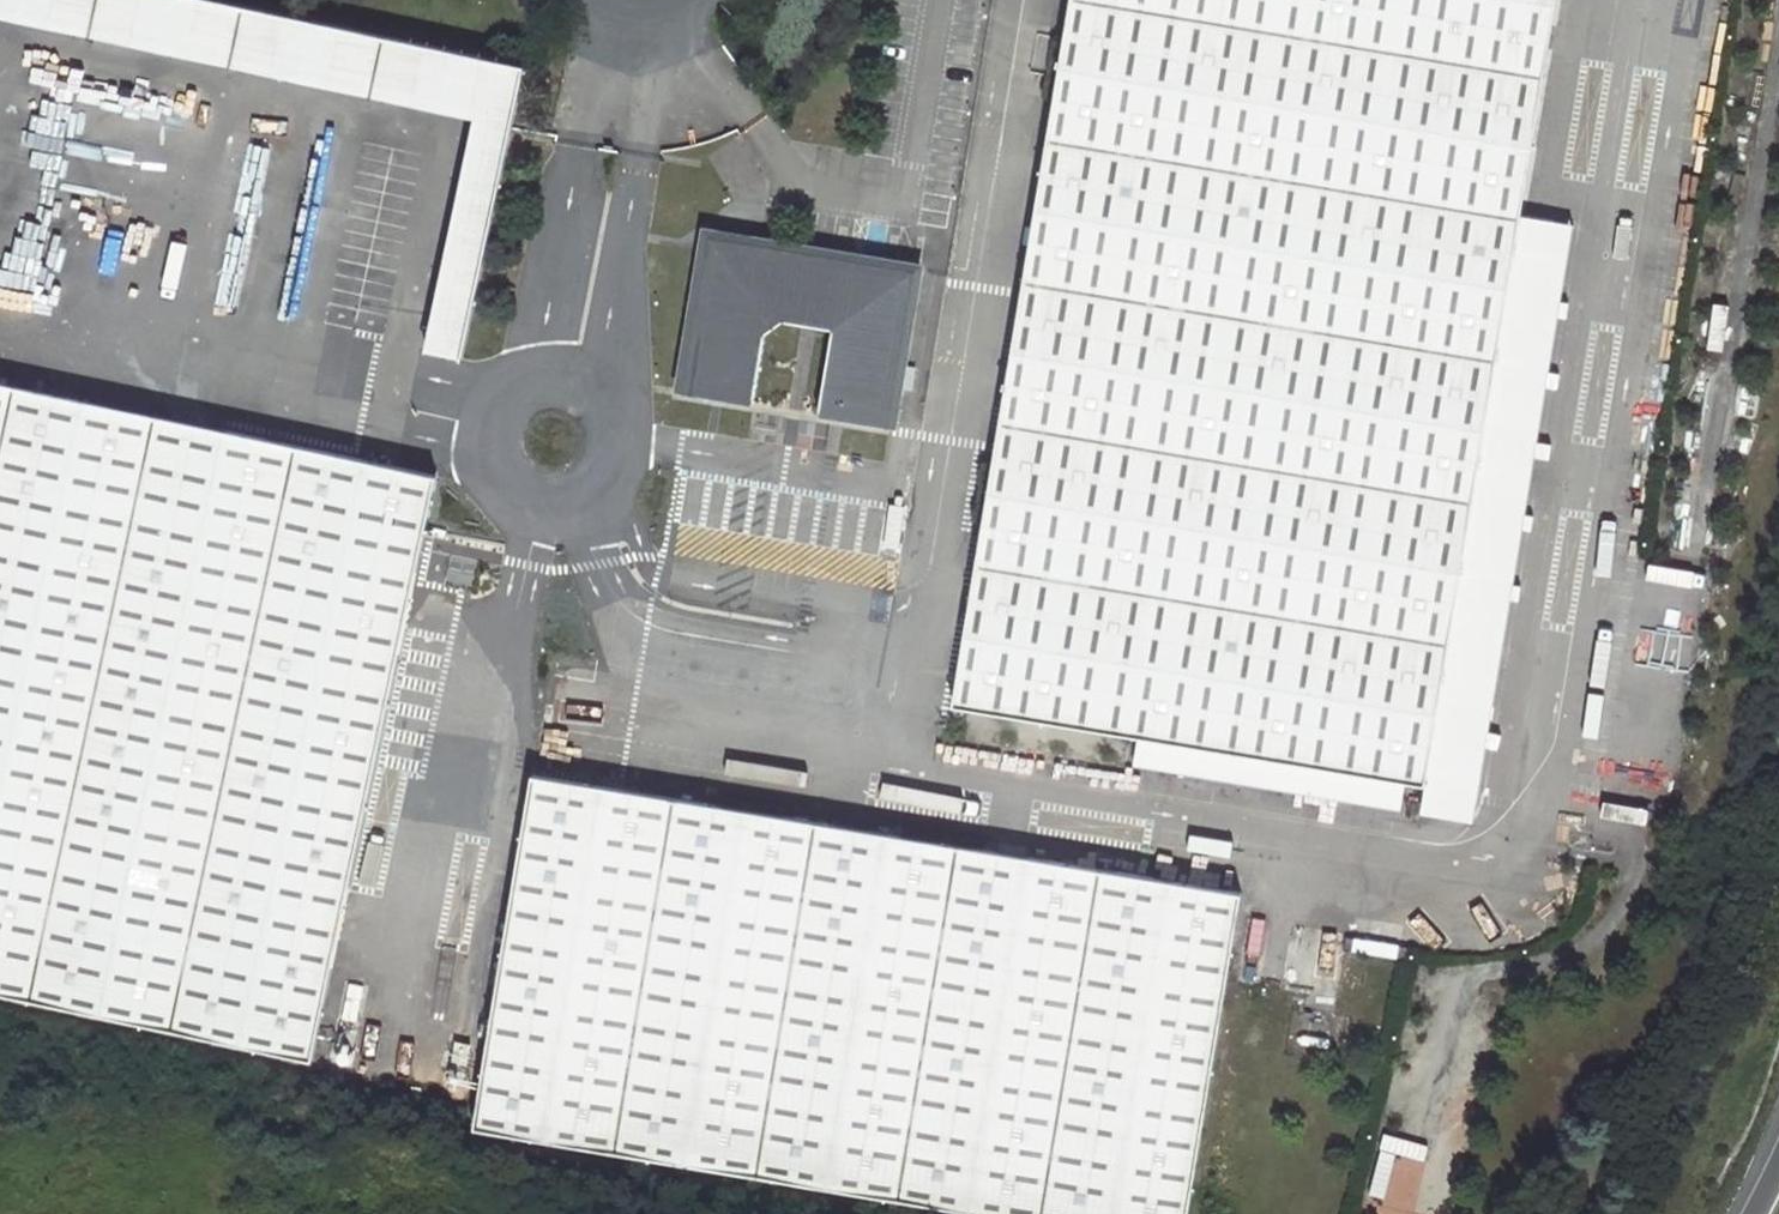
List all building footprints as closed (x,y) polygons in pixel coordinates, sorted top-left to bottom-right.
[(478,118),(427,355),(462,363),(512,128),(525,67),(214,0),(0,0),(0,15),(478,118)] [(949,698),(1423,778),(1552,0),(1065,0),(949,698)] [(585,150),(612,154),(613,146),(587,141),(585,150)] [(585,150),(574,216),(600,220),(612,154),(585,150)] [(572,224),(599,228),(600,220),(574,216),(572,224)] [(704,224),(676,380),(728,390),(756,238),(756,233),(704,224)] [(886,422),(912,265),(756,238),(728,390),(727,394),(747,398),(760,329),(778,314),(829,323),(814,409),(886,422)] [(314,1067),(437,480),(0,387),(0,999),(314,1067)] [(1608,698),(1607,713),(1652,717),(1654,702),(1608,698)] [(1002,1213),(1184,1213),(1238,886),(526,770),(468,1127),(1002,1213)] [(1395,940),(1352,932),(1349,943),(1394,950),(1395,940)]
